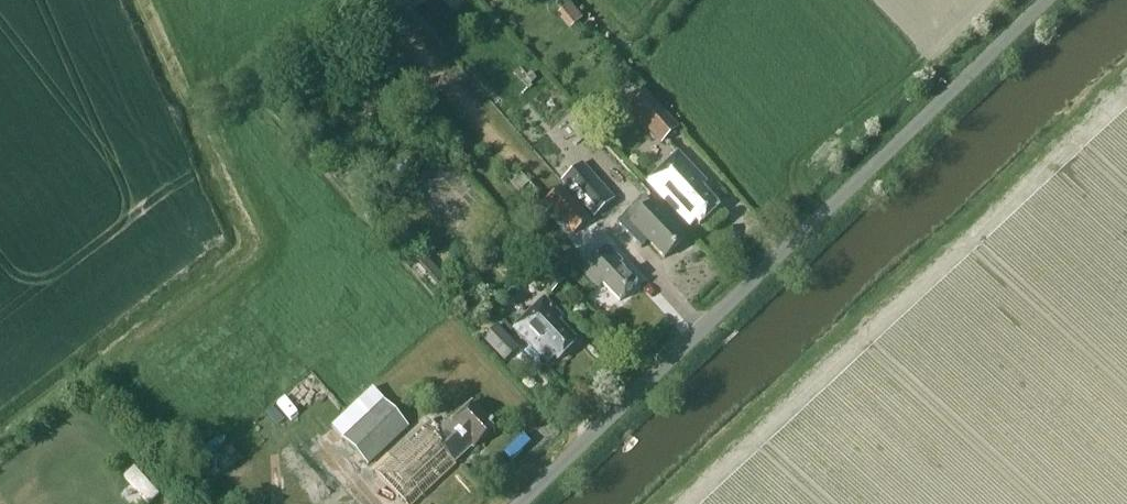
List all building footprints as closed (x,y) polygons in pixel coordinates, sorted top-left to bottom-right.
[(676,125),(643,88),(626,102),(652,131),(655,128),(663,137),(676,125)] [(696,221),(699,225),(719,206),(701,188),(706,183),(677,152),(647,181),(689,227),(696,221)] [(445,211),(473,184),(445,154),(417,181),(445,211)] [(614,199),(581,162),(560,181),(593,218),(614,199)] [(540,195),(519,171),(507,182),(528,205),(540,195)] [(544,200),(574,233),(589,219),(560,187),(544,200)] [(684,239),(643,196),(624,214),(631,223),(621,232),(638,250),(648,241),(664,258),(684,239)] [(622,263),(606,246),(581,271),(597,287),(601,282),(619,301),(637,284),(619,265),(622,263)] [(565,280),(542,256),(528,270),(551,293),(565,280)] [(554,356),(557,360),(576,342),(559,323),(563,319),(544,298),(513,327),(547,363),(554,356)] [(518,346),(497,324),(483,337),(504,359),(518,346)] [(341,436),(367,465),(408,428),(382,400),(371,410),(363,401),(348,416),(355,423),(341,436)] [(472,405),(452,422),(450,420),(439,429),(431,420),(374,471),(403,503),(413,503),(455,466),(452,462),(470,446),(474,450),(491,435),(489,432),(493,428),(472,405)]
